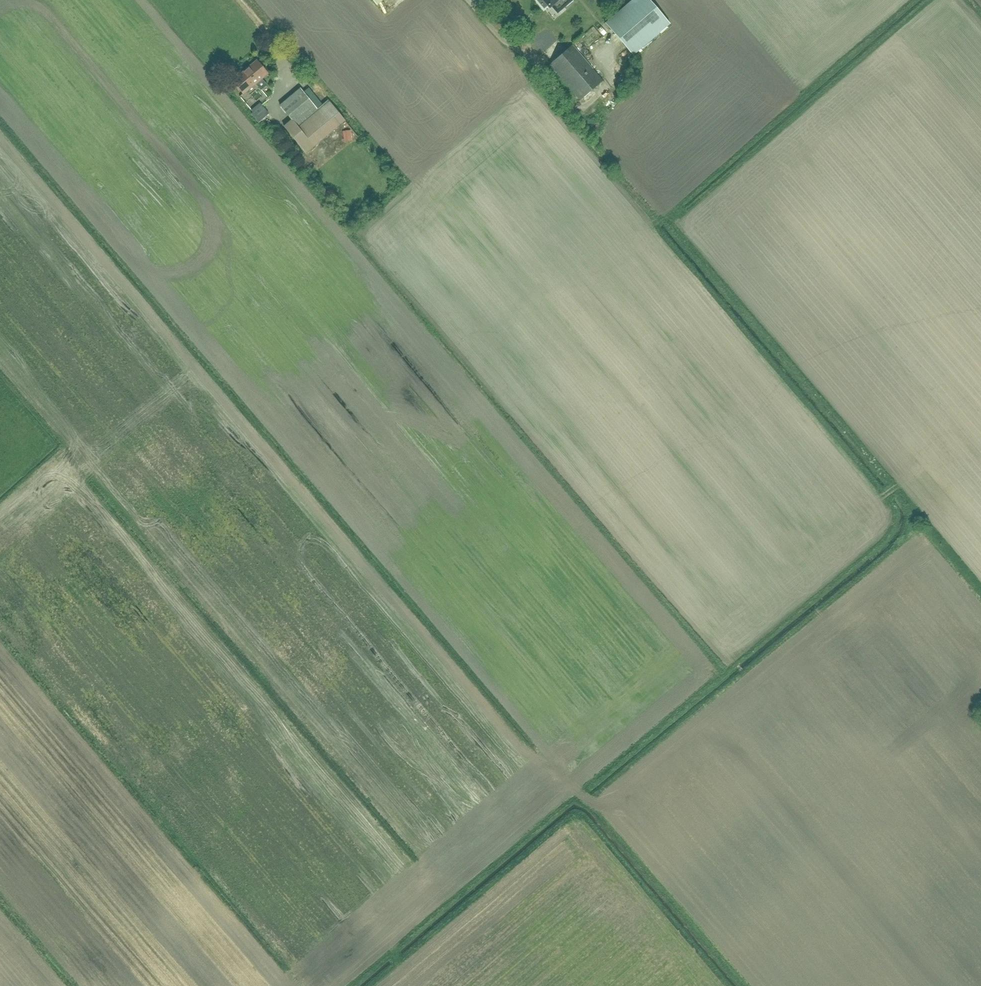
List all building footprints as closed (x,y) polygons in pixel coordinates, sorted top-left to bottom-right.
[(551,5),(557,12),(564,7),(571,1),(570,0),(536,0),(544,9),(547,6),(549,7),(551,5)] [(605,23),(633,56),(669,24),(649,0),(632,0),(605,23)] [(602,82),(572,45),(549,65),(579,101),(602,82)] [(261,79),(266,74),(255,62),(240,74),(239,73),(230,80),(242,94),(255,83),(261,89),(266,85),(261,79)] [(305,153),(344,120),(328,100),(317,109),(300,88),(279,106),(291,120),(283,126),(305,153)] [(258,122),(268,114),(259,103),(251,110),(252,113),(251,114),(258,122)] [(352,141),(351,130),(343,132),(345,142),(352,141)]
